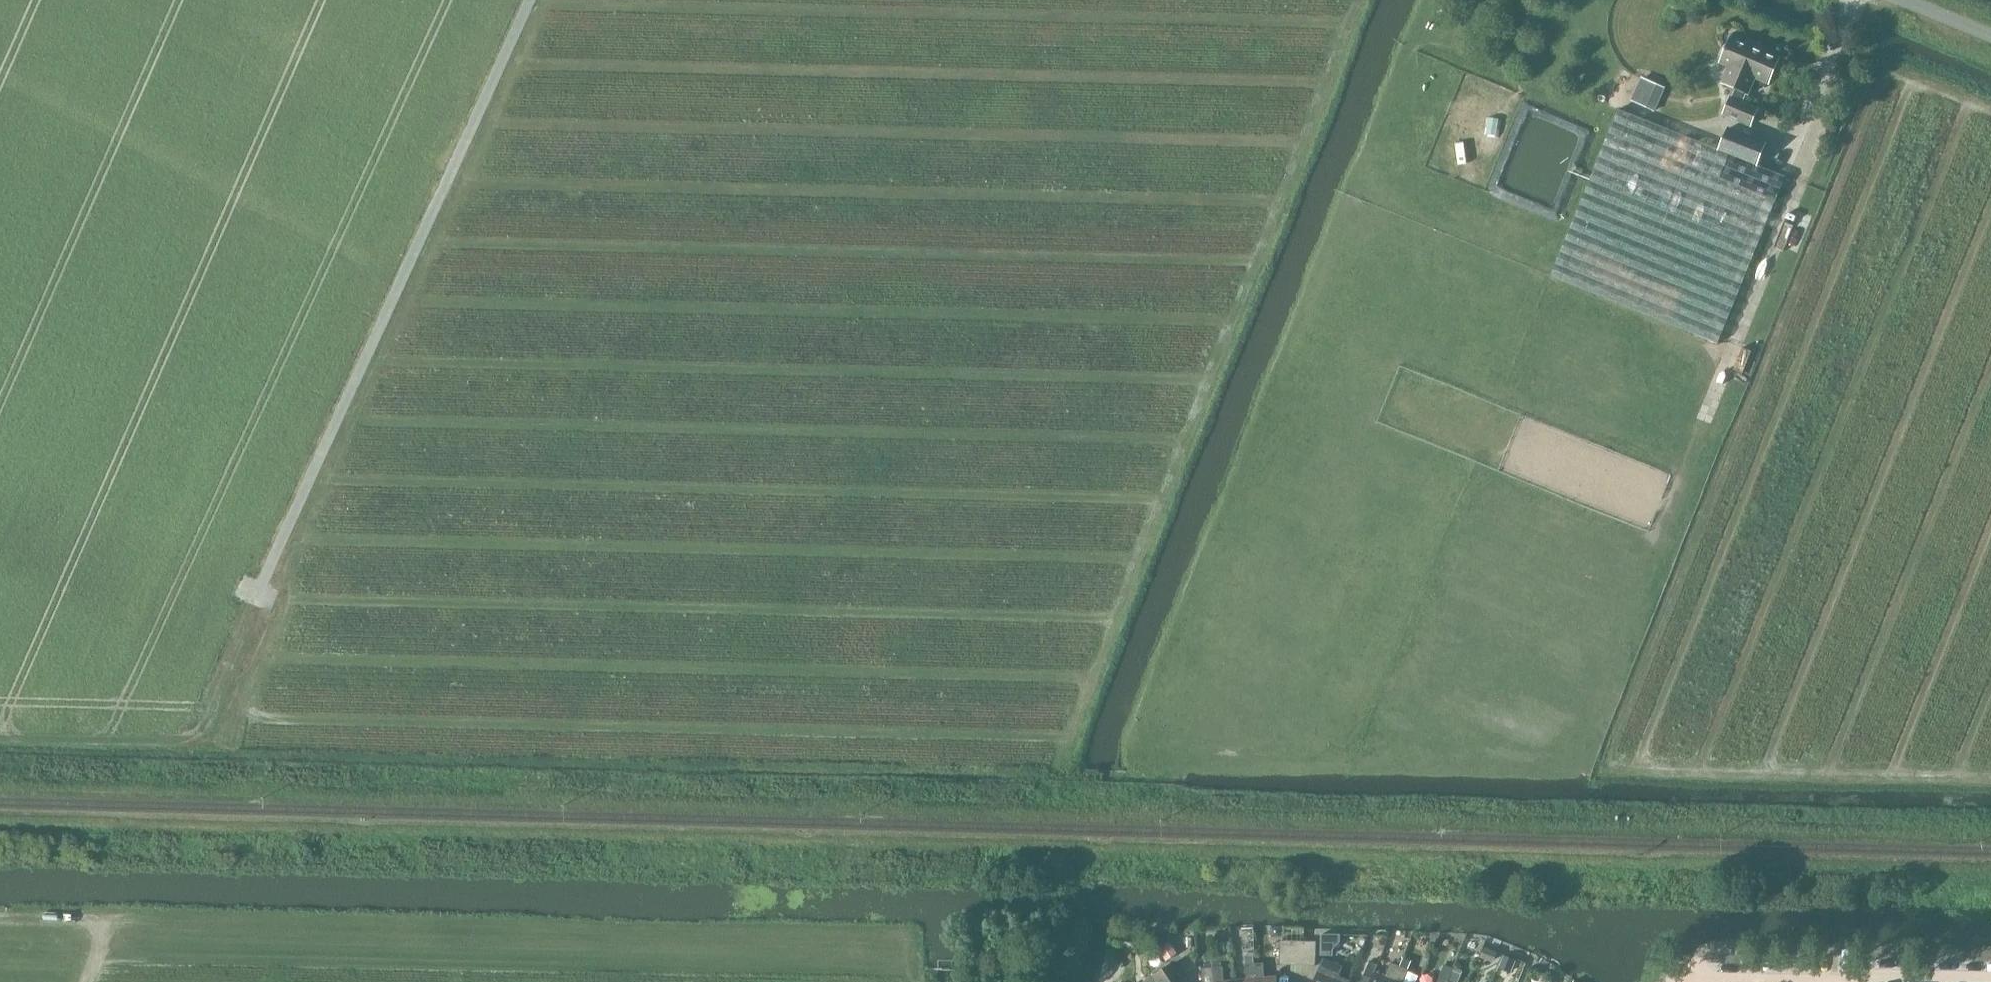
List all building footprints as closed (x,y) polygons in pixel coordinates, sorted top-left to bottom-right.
[(1780,58),(1731,38),(1720,63),(1729,67),(1722,84),(1736,90),(1732,99),(1731,98),(1723,115),(1751,127),(1758,110),(1742,104),(1746,94),(1748,95),(1755,78),(1769,84),(1780,58)] [(1641,78),(1632,100),(1648,107),(1657,85),(1641,78)] [(1619,110),(1568,237),(1551,277),(1718,344),(1786,178),(1757,166),(1766,144),(1728,129),(1720,151),(1619,110)] [(1292,939),(1280,938),(1279,963),(1291,964),(1292,939)] [(1291,964),(1303,964),(1304,939),(1292,939),(1291,964)] [(1303,964),(1315,965),(1316,940),(1304,939),(1303,964)] [(1169,941),(1159,948),(1167,960),(1177,954),(1169,941)] [(1486,948),(1482,956),(1494,962),(1498,953),(1486,948)] [(1253,953),(1244,954),(1245,964),(1254,963),(1253,953)] [(1504,956),(1499,968),(1511,973),(1516,961),(1504,956)] [(1349,980),(1339,976),(1343,967),(1323,958),(1321,962),(1313,981),(1348,981),(1349,980)] [(1403,958),(1399,966),(1408,969),(1411,961),(1403,958)] [(1375,971),(1378,964),(1371,961),(1368,968),(1365,976),(1364,976),(1361,981),(1370,981),(1375,971)] [(1173,962),(1154,975),(1159,981),(1186,981),(1173,962)] [(1254,963),(1255,981),(1277,981),(1276,977),(1264,978),(1263,962),(1254,963)] [(1235,981),(1255,981),(1254,963),(1245,964),(1247,980),(1235,981)] [(1399,966),(1391,963),(1386,976),(1375,971),(1370,981),(1393,981),(1399,966)] [(1445,965),(1439,978),(1448,981),(1453,968),(1445,965)] [(1235,981),(1224,981),(1222,966),(1201,968),(1202,981),(1235,981)] [(1399,966),(1393,981),(1403,981),(1408,969),(1399,966)] [(1448,981),(1449,981),(1457,981),(1461,972),(1453,968),(1448,981)]
